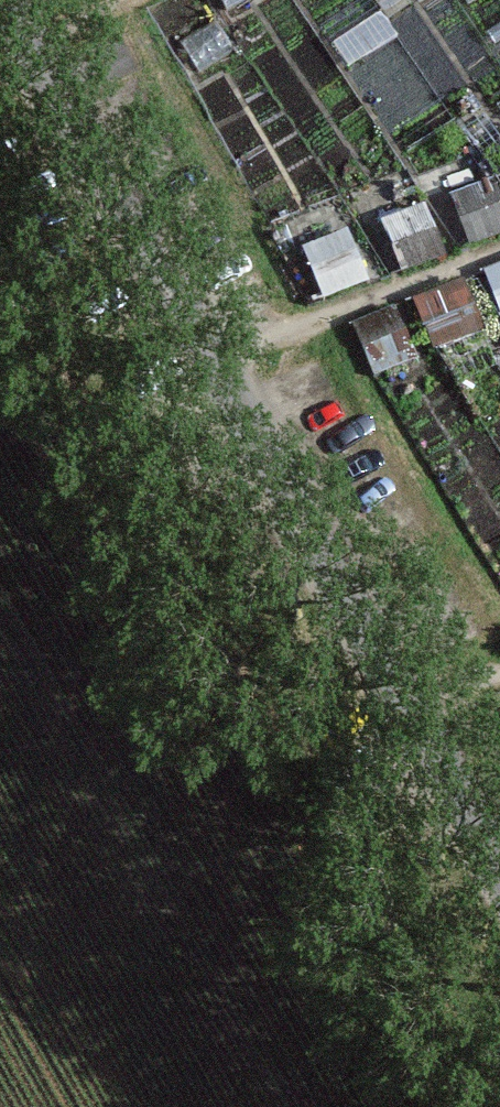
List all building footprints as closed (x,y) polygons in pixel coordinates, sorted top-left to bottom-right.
[(227,14),(256,0),(220,0),(227,14)] [(215,23),(179,44),(197,73),(232,52),(215,23)] [(448,200),(468,248),(499,235),(499,195),(494,181),(448,200)] [(424,213),(378,231),(398,280),(444,261),(424,213)] [(349,236),(303,254),(323,303),(369,284),(349,236)] [(485,276),(499,312),(499,270),(485,276)] [(459,285),(413,304),(433,352),(479,334),(459,285)] [(395,311),(349,330),(369,379),(415,360),(395,311)]
